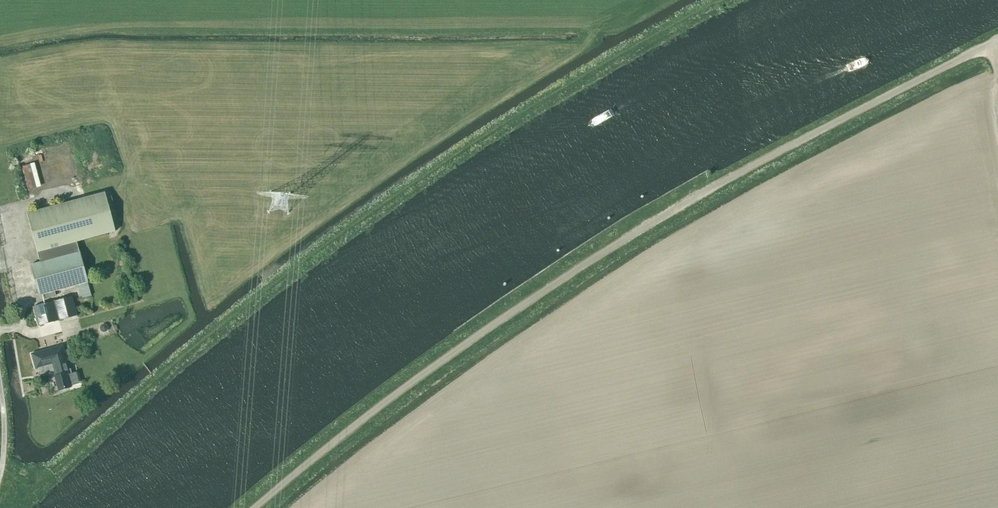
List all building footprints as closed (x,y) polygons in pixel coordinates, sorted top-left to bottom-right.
[(31,265),(39,295),(88,282),(80,252),(77,242),(115,231),(105,192),(27,213),(40,263),(31,265)] [(27,308),(33,328),(44,325),(77,315),(71,296),(38,305),(38,306),(27,308)] [(69,368),(63,345),(32,354),(36,369),(39,368),(40,375),(54,371),(59,390),(71,387),(70,387),(67,375),(72,374),(71,368),(69,368)]
